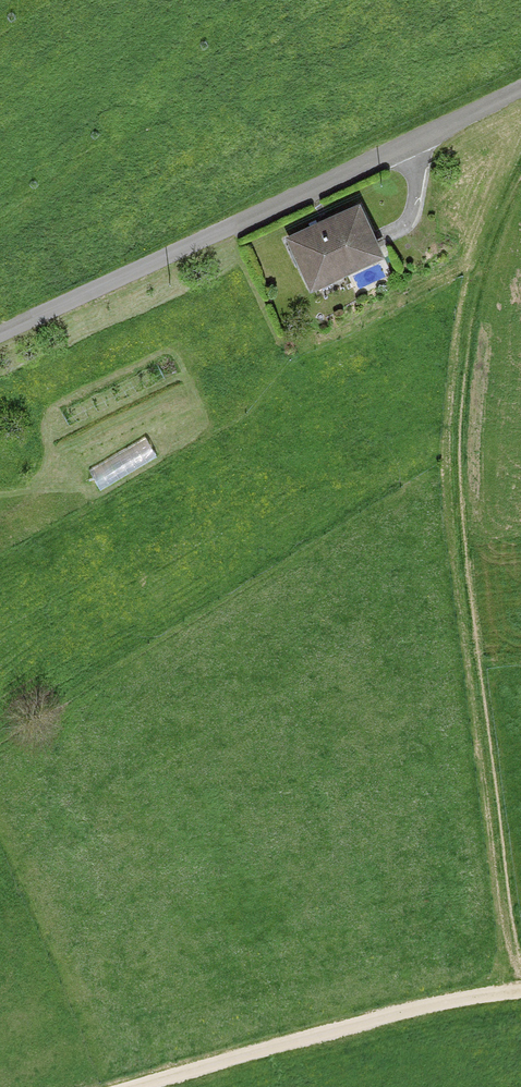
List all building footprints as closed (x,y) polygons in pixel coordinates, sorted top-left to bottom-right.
[(376,251),(355,207),(288,238),(306,277),(336,262),(339,268),(376,251)]
